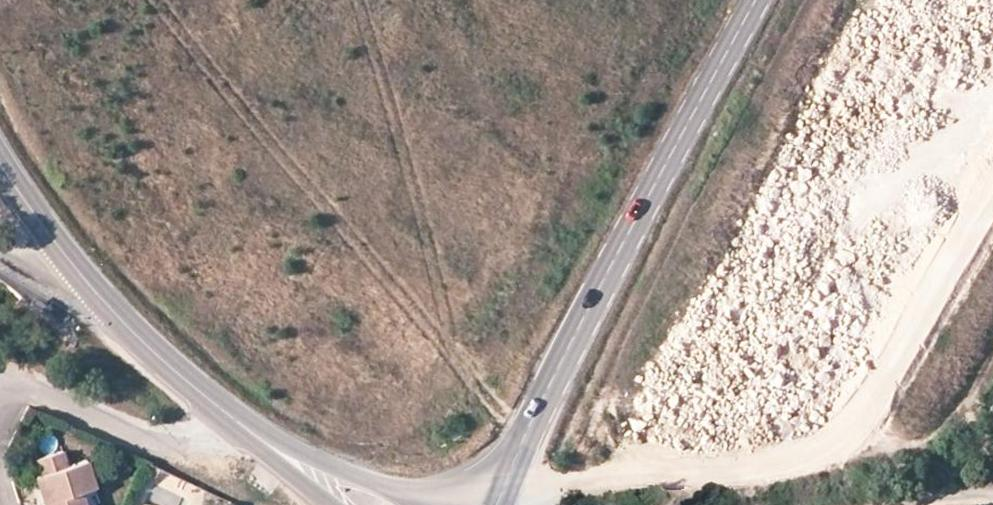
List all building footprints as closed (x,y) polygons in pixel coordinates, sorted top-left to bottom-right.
[(35,459),(40,474),(34,475),(43,504),(86,504),(81,491),(95,487),(85,460),(67,466),(62,450),(35,459)] [(157,470),(148,466),(144,473),(153,477),(157,470)]
